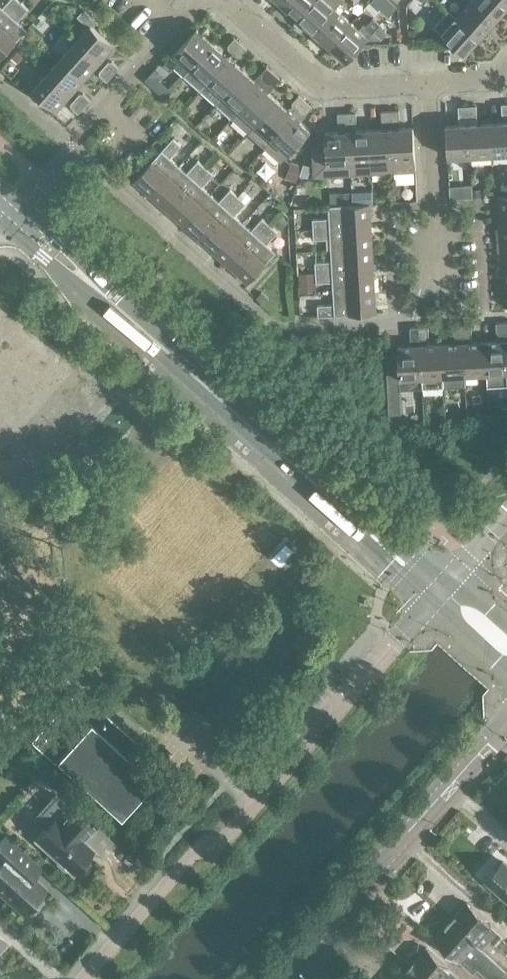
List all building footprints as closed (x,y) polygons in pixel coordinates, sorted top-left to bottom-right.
[(21,1),(20,0),(9,0),(3,7),(0,4),(0,25),(21,1)] [(281,2),(298,16),(312,0),(283,0),(281,2)] [(298,16),(314,31),(335,7),(341,0),(312,0),(298,16)] [(398,2),(396,0),(370,0),(367,3),(384,18),(398,2)] [(456,15),(480,37),(494,21),(471,0),(470,0),(456,15)] [(504,0),(471,0),(494,21),(506,6),(506,3),(504,0)] [(0,25),(0,58),(27,28),(18,20),(29,8),(21,1),(0,25)] [(335,7),(314,31),(330,45),(351,21),(335,7)] [(84,9),(81,9),(77,14),(89,25),(76,40),(100,61),(115,45),(93,25),(97,20),(84,9)] [(480,37),(456,15),(448,9),(433,25),(465,53),(480,37)] [(351,21),(330,45),(347,60),(368,36),(380,23),(373,16),(365,25),(364,24),(359,28),(351,21)] [(196,26),(175,50),(163,63),(169,69),(173,65),(184,75),(184,74),(213,41),(196,26)] [(241,42),(235,36),(228,44),(228,47),(233,51),(241,42)] [(100,61),(76,40),(62,56),(85,77),(100,61)] [(213,41),(184,74),(200,89),(229,56),(213,41)] [(241,42),(233,51),(238,56),(242,56),(248,49),(241,42)] [(85,77),(62,56),(47,72),(71,94),(85,77)] [(229,56),(200,89),(216,103),(245,70),(229,56)] [(113,73),(120,66),(112,60),(109,60),(104,65),(113,73)] [(113,73),(104,65),(100,70),(100,74),(107,80),(113,73)] [(274,71),(267,65),(261,72),(261,76),(265,80),(274,71)] [(245,70),(216,103),(232,118),(262,85),(245,70)] [(274,71),(265,80),(270,85),(274,85),(281,78),(274,71)] [(71,94),(47,72),(32,89),(56,110),(71,94)] [(262,85),(232,118),(248,132),(278,99),(262,85)] [(85,105),(91,98),(84,92),(80,92),(75,97),(85,105)] [(306,100),(299,94),(292,101),(293,105),(297,109),(306,100)] [(85,105),(75,97),(71,102),(71,106),(78,112),(85,105)] [(278,99),(248,132),(264,146),(294,113),(278,99)] [(306,100),(297,109),(302,113),(306,113),(313,106),(306,100)] [(475,117),(477,114),(477,104),(458,105),(459,115),(462,117),(475,117)] [(413,125),(400,126),(400,124),(397,121),(400,118),(399,108),(389,109),(393,172),(416,170),(413,125)] [(381,119),(384,121),(381,125),(381,127),(369,128),(371,173),(393,172),(389,109),(381,109),(381,119)] [(347,124),(347,111),(338,112),(338,122),(341,124),(347,124)] [(354,123),(357,121),(356,111),(347,111),(347,124),(354,123)] [(294,113),(272,137),(264,146),(281,161),(311,128),(294,113)] [(490,121),(491,153),(506,152),(506,120),(490,121)] [(490,121),(468,122),(470,154),(491,153),(490,121)] [(468,122),(446,123),(447,155),(448,155),(448,168),(470,167),(470,154),(468,122)] [(369,128),(347,129),(350,174),(371,173),(369,128)] [(325,130),(325,142),(316,143),(313,149),(315,175),(350,174),(347,129),(325,130)] [(134,180),(151,195),(179,164),(170,156),(181,144),(173,136),(134,180)] [(234,159),(242,167),(247,161),(239,154),(234,159)] [(179,164),(151,195),(167,209),(206,166),(198,159),(187,171),(179,164)] [(292,163),(288,177),(298,180),(303,166),(292,163)] [(206,166),(167,209),(183,223),(210,193),(203,186),(214,173),(206,166)] [(210,193),(183,223),(199,238),(238,195),(231,188),(219,201),(210,193)] [(374,188),(331,188),(331,199),(374,199),(374,188)] [(499,218),(506,217),(506,194),(497,195),(499,218)] [(238,195),(199,238),(215,252),(243,222),(234,214),(246,202),(238,195)] [(312,217),(313,228),(370,225),(369,202),(328,205),(328,217),(312,217)] [(275,223),(280,228),(287,220),(281,216),(275,223)] [(243,222),(215,252),(231,267),(270,224),(262,217),(251,229),(243,222)] [(499,218),(500,239),(506,239),(506,217),(499,218)] [(270,224),(231,267),(248,282),(275,251),(266,243),(277,231),(270,224)] [(370,225),(313,228),(313,238),(330,238),(330,249),(372,246),(370,225)] [(372,246),(330,249),(331,260),(314,261),(315,271),(373,268),(372,246)] [(373,268),(315,271),(307,272),(308,281),(315,280),(315,281),(332,280),(333,292),(374,289),(373,268)] [(299,282),(300,293),(310,292),(309,281),(299,282)] [(374,289),(333,292),(333,303),(317,304),(317,315),(375,312),(374,289)] [(497,339),(485,340),(488,385),(506,384),(506,353),(505,321),(496,321),(497,331),(499,333),(496,337),(497,339)] [(453,339),(453,342),(443,342),(445,386),(465,385),(465,373),(462,323),(453,324),(454,333),(456,335),(453,339)] [(486,371),(485,340),(473,341),(472,338),(469,335),(472,332),(471,323),(462,323),(465,373),(486,371)] [(429,335),(428,325),(419,326),(420,338),(426,338),(429,335)] [(420,338),(419,326),(410,326),(410,336),(413,338),(420,338)] [(214,338),(202,328),(198,333),(210,343),(214,338)] [(109,353),(113,349),(101,338),(97,343),(109,353)] [(443,342),(420,343),(422,387),(445,386),(443,342)] [(420,343),(397,345),(400,388),(422,387),(420,343)] [(280,562),(293,548),(286,542),(273,556),(280,562)] [(76,688),(30,740),(120,816),(154,779),(128,756),(138,744),(76,688)] [(76,866),(80,867),(85,862),(83,858),(87,854),(83,851),(89,845),(81,838),(92,826),(55,794),(34,817),(46,827),(36,838),(59,858),(57,861),(65,869),(69,868),(72,870),(76,866)] [(0,863),(0,891),(23,912),(46,888),(27,871),(36,860),(6,833),(0,841),(0,860),(1,861),(0,863)] [(502,860),(495,867),(494,866),(487,875),(488,876),(486,878),(506,897),(506,864),(502,860)] [(450,919),(506,969),(506,968),(506,953),(497,944),(504,935),(466,902),(450,919)] [(450,919),(434,937),(473,971),(477,967),(491,978),(506,978),(506,972),(505,970),(506,969),(450,919)] [(410,965),(426,978),(463,978),(449,967),(426,947),(410,965)] [(398,978),(426,978),(410,965),(398,978)]
